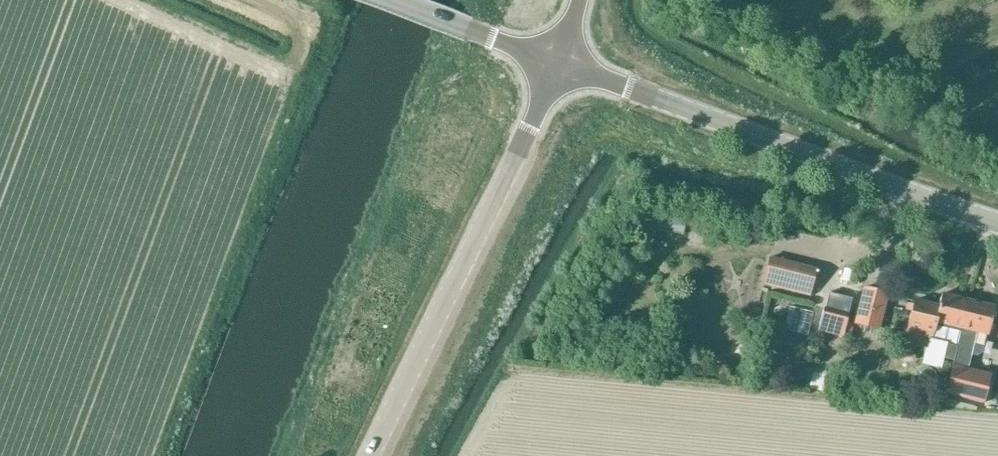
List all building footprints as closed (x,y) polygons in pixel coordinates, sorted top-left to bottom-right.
[(700,229),(693,234),(701,243),(707,238),(700,229)] [(797,293),(803,265),(758,254),(751,282),(797,293)] [(862,324),(880,328),(888,293),(864,287),(856,323),(862,324)] [(829,293),(819,328),(843,334),(843,332),(846,322),(848,313),(852,299),(829,293)] [(942,357),(954,360),(962,328),(968,300),(941,293),(937,307),(914,302),(904,345),(929,351),(931,341),(945,344),(942,357)] [(962,328),(954,360),(945,393),(984,403),(991,375),(969,370),(978,332),(990,335),(996,307),(968,300),(962,328)] [(772,304),(769,315),(780,317),(783,306),(772,304)] [(848,321),(843,341),(858,344),(862,324),(856,323),(848,321)] [(826,394),(832,370),(814,367),(809,390),(826,394)]
